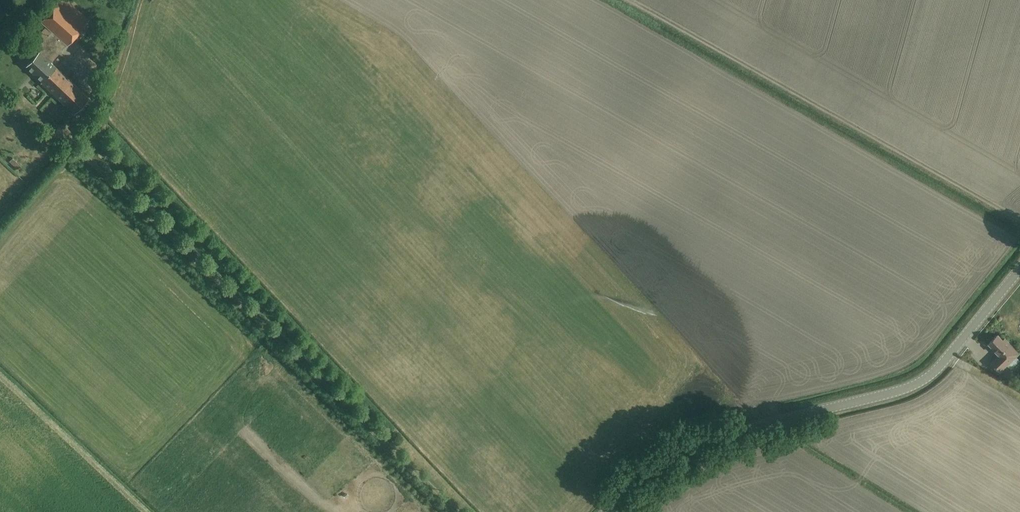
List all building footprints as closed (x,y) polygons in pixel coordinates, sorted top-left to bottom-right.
[(66,0),(62,0),(42,21),(52,31),(22,63),(42,81),(40,83),(73,113),(88,97),(50,62),(67,44),(90,21),(66,0)] [(991,362),(1000,371),(1019,353),(1005,338),(1003,340),(998,335),(989,344),(999,355),(991,362)]
